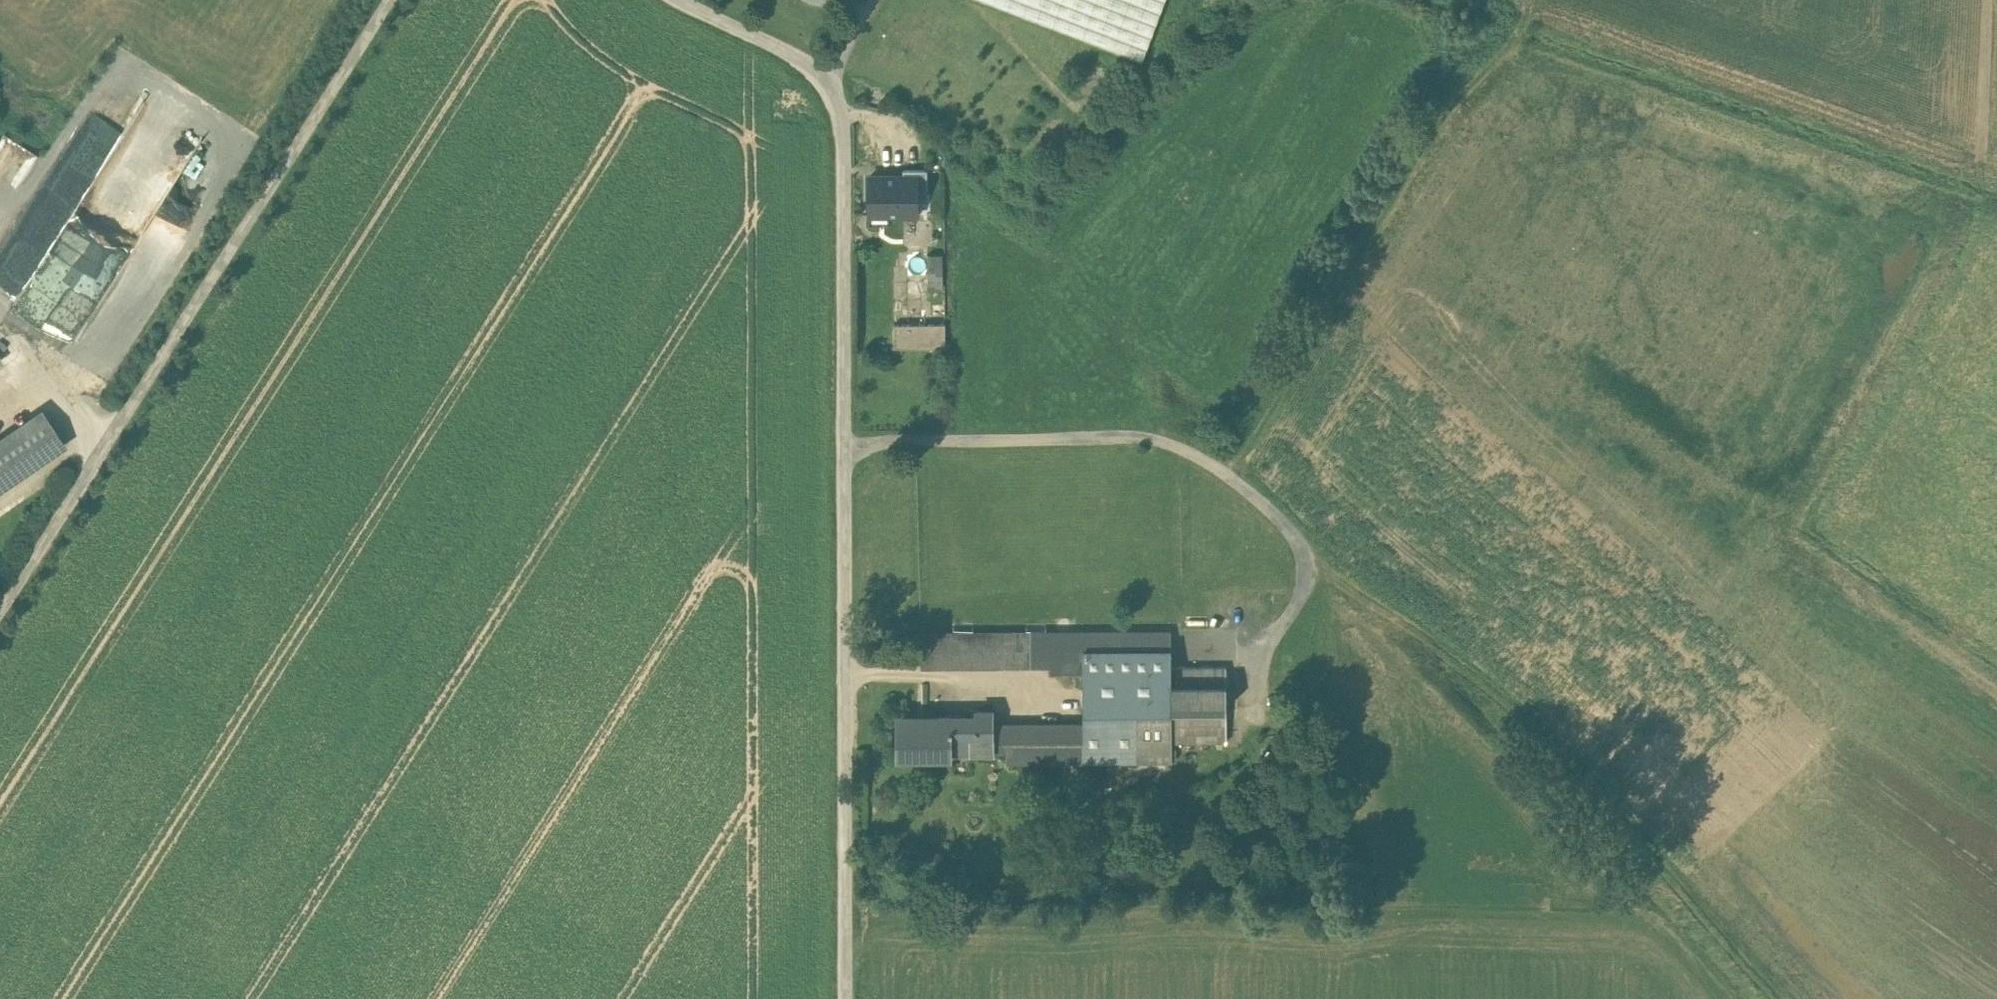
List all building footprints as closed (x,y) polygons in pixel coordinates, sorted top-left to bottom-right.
[(1142,60),(1165,0),(983,0),(1142,60)] [(89,123),(80,196),(70,195),(68,198),(39,194),(36,213),(52,228),(47,270),(95,276),(87,339),(112,342),(118,289),(131,291),(133,274),(125,267),(128,241),(115,230),(132,225),(133,210),(146,207),(203,144),(150,96),(108,142),(103,125),(89,123)] [(21,184),(36,148),(0,133),(0,175),(21,184)] [(918,175),(868,176),(868,217),(919,216),(918,175)] [(183,213),(184,196),(174,195),(172,212),(183,213)] [(944,254),(929,254),(930,287),(944,286),(944,254)] [(898,326),(898,351),(945,350),(945,325),(898,326)] [(15,363),(0,342),(0,373),(15,363)] [(69,444),(46,412),(0,444),(0,492),(69,444)] [(1084,724),(1035,724),(1035,736),(1006,737),(1006,739),(1006,751),(1006,760),(1021,760),(1021,770),(1041,770),(1041,760),(1085,760),(1172,759),(1172,741),(1226,740),(1225,667),(1170,667),(1170,633),(1031,634),(1031,654),(1050,654),(1050,666),(1050,672),(1083,672),(1084,724)] [(1031,654),(1031,634),(921,634),(921,667),(1050,666),(1050,654),(1031,654)] [(922,724),(896,724),(896,756),(914,756),(914,754),(951,754),(951,756),(953,756),(953,753),(968,753),(968,757),(970,756),(970,751),(1006,751),(1006,739),(994,739),(994,724),(994,711),(976,711),(976,716),(922,716),(922,724)] [(1035,724),(994,724),(994,739),(1006,739),(1006,737),(1035,736),(1035,724)]
